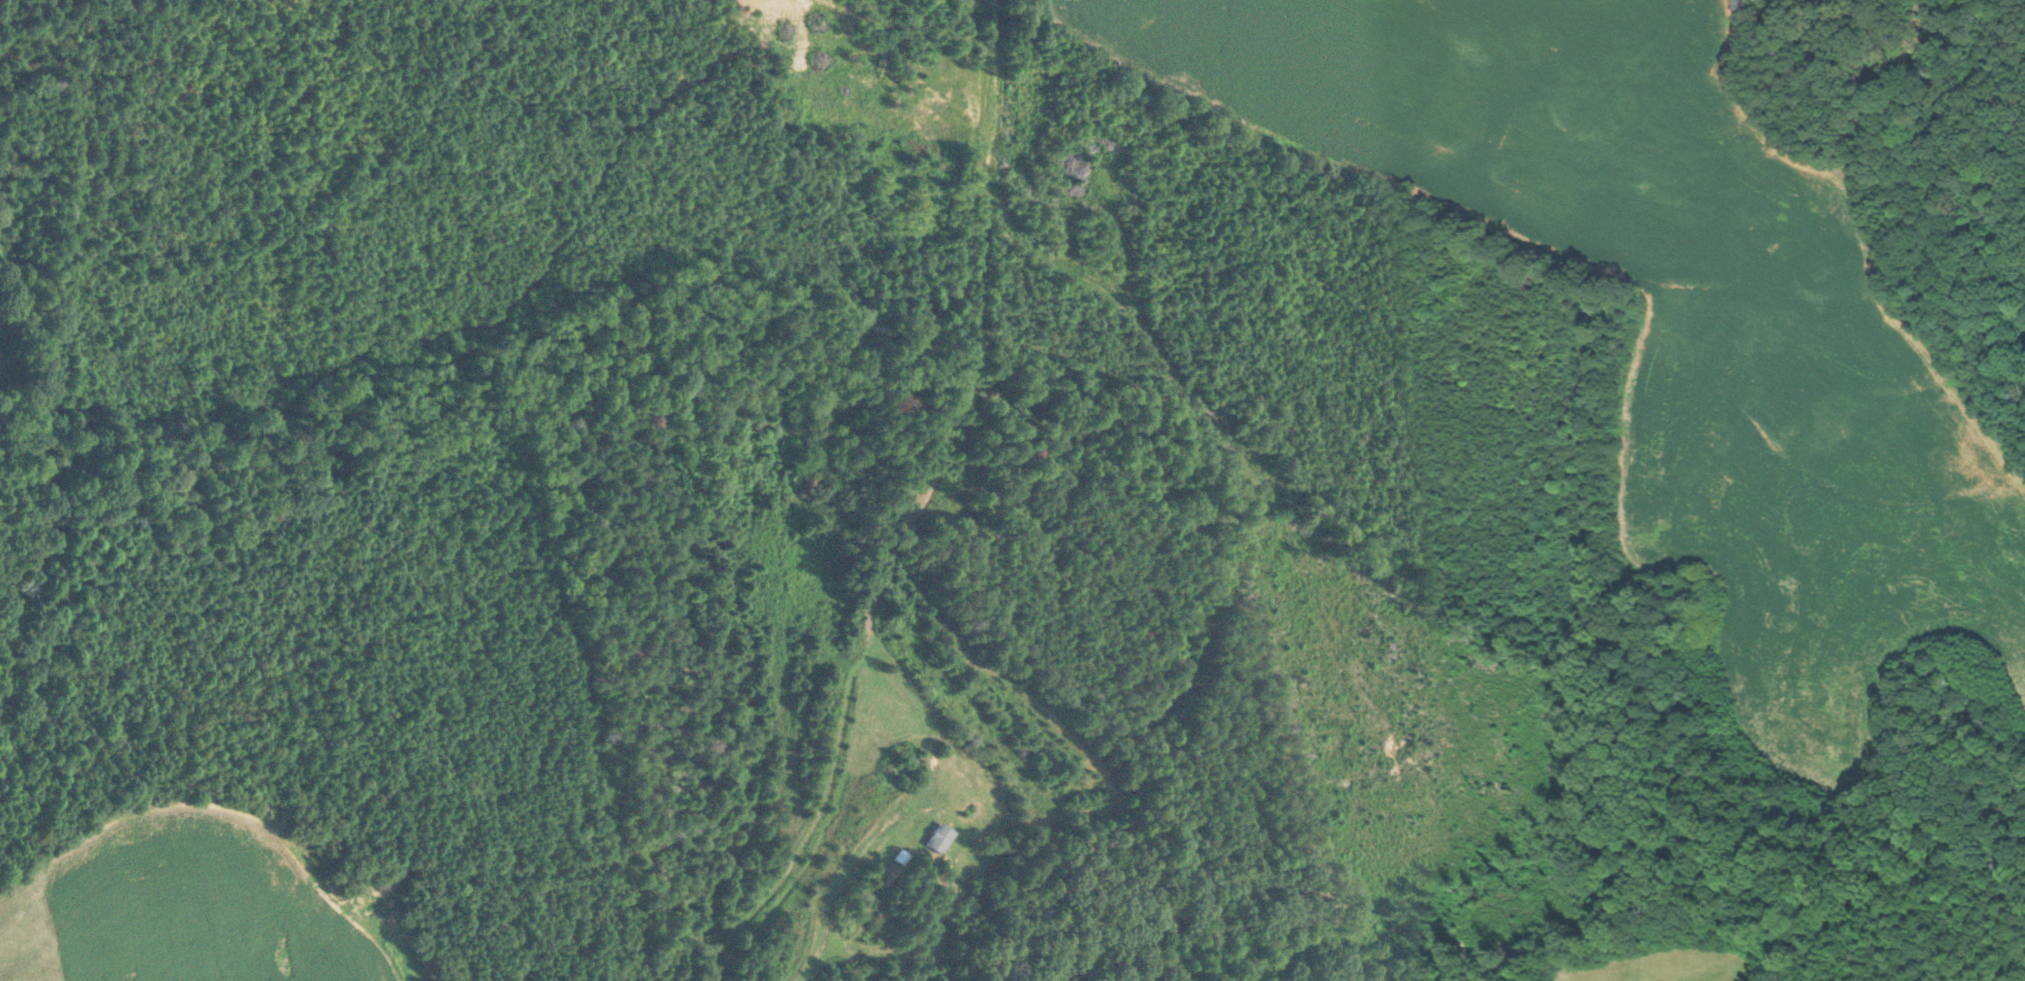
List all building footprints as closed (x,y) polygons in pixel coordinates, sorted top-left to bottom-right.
[(927,844),(942,855),(958,835),(944,823),(927,844)]
